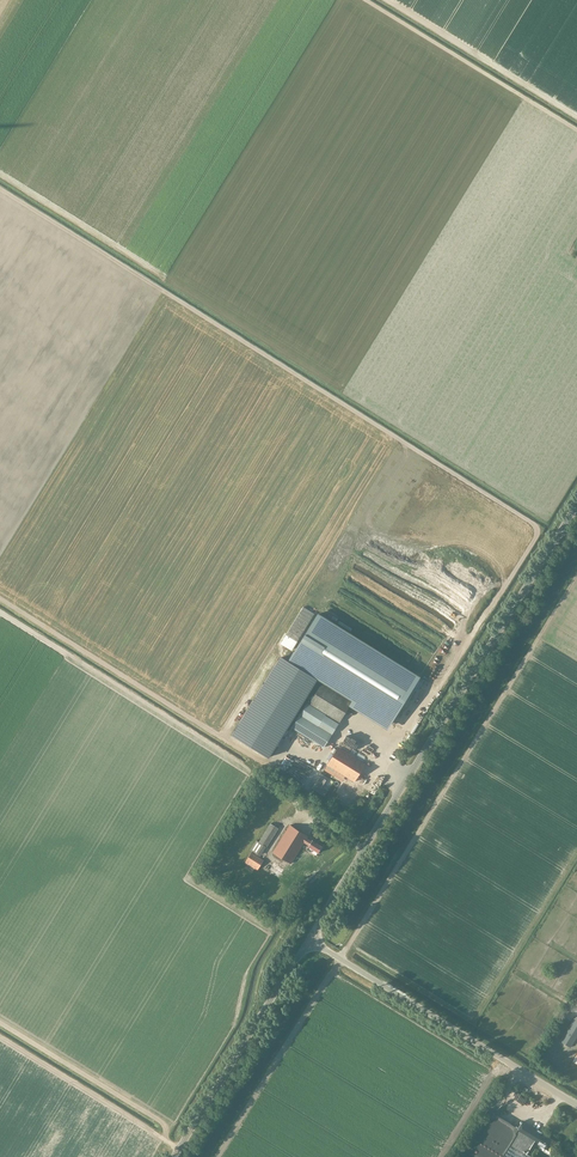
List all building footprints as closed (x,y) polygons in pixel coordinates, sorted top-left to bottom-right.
[(391,723),(419,677),(317,614),(289,660),(391,723)] [(400,635),(433,653),(436,648),(413,636),(416,631),(411,628),(409,632),(404,629),(400,635)] [(269,757),(318,678),(289,660),(281,655),(232,734),(269,757)] [(352,702),(321,683),(309,704),(307,703),(291,727),(323,747),(338,723),(326,715),(339,723),(352,702)] [(327,765),(346,777),(353,781),(354,782),(365,764),(338,747),(327,765)] [(350,787),(353,781),(346,777),(340,787),(344,790),(337,800),(347,806),(351,801),(354,797),(353,797),(356,791),(350,787)] [(266,847),(278,829),(270,823),(258,842),(255,840),(250,849),(260,856),(266,847)] [(312,850),(318,853),(322,847),(312,840),(311,842),(306,838),(307,837),(289,826),(272,853),(290,864),(303,843),(308,846),(306,850),(310,853),(312,850)] [(263,860),(251,853),(244,863),(257,871),(263,860)] [(575,1016),(572,1014),(569,1018),(572,1020),(559,1041),(570,1048),(576,1036),(576,1017),(575,1016)] [(495,1097),(490,1103),(497,1108),(502,1101),(495,1097)] [(525,1112),(539,1120),(542,1115),(538,1112),(539,1109),(517,1097),(515,1101),(518,1103),(517,1106),(525,1111),(525,1112)] [(551,1139),(522,1121),(518,1128),(487,1109),(462,1149),(475,1156),(532,1156),(531,1156),(538,1145),(545,1149),(551,1139)]
